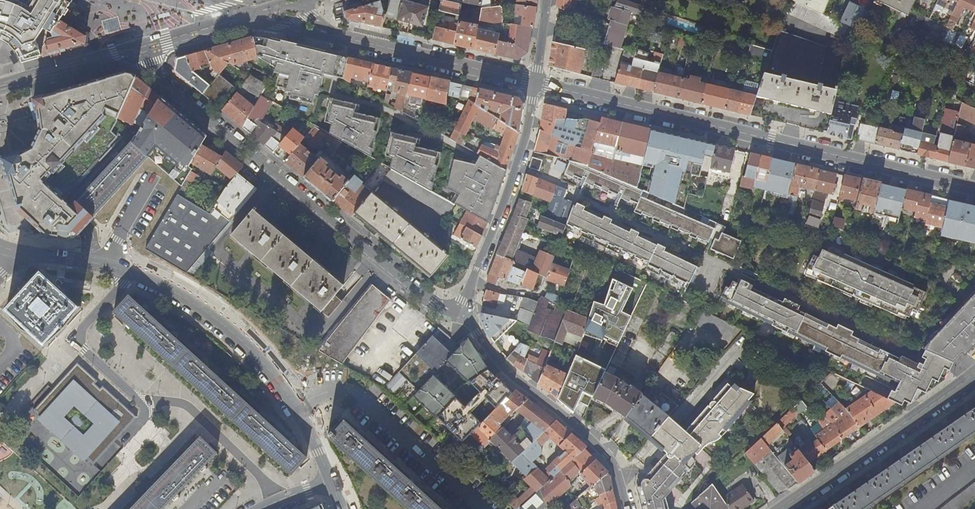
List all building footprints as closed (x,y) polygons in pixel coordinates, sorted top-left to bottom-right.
[(8,38),(10,39),(7,43),(10,46),(14,49),(16,53),(19,59),(19,61),(42,55),(41,52),(41,50),(60,21),(72,0),(0,0),(0,35),(8,38)] [(386,17),(395,19),(401,0),(391,0),(389,7),(387,12),(386,17)] [(397,20),(410,24),(416,4),(403,0),(397,20)] [(463,0),(454,0),(453,2),(444,0),(441,0),(439,10),(460,15),(460,14),(461,10),(463,1),(463,0)] [(482,6),(482,9),(493,8),(491,0),(482,0),(482,6)] [(557,7),(559,8),(569,11),(571,0),(557,0),(557,7)] [(604,23),(609,24),(601,42),(613,46),(619,48),(630,13),(640,16),(643,5),(627,0),(618,0),(611,20),(606,19),(604,23)] [(849,26),(840,22),(823,14),(792,0),(789,0),(784,13),(843,39),(849,26)] [(823,14),(829,0),(792,0),(823,14)] [(823,14),(840,22),(849,3),(851,0),(829,0),(823,14)] [(855,5),(864,10),(865,7),(866,8),(870,0),(857,0),(855,5)] [(911,17),(909,24),(968,51),(971,43),(973,39),(967,36),(952,29),(946,26),(934,21),(929,18),(911,10),(916,0),(876,0),(911,17)] [(924,0),(916,0),(911,10),(929,18),(933,11),(938,0),(928,0),(927,1),(924,0)] [(969,10),(973,12),(971,15),(974,17),(969,29),(970,30),(967,36),(973,39),(974,35),(974,0),(938,0),(933,11),(938,13),(941,6),(950,10),(948,13),(951,14),(946,26),(952,29),(954,23),(955,23),(958,18),(963,8),(969,10)] [(383,10),(381,2),(361,8),(357,9),(345,12),(347,19),(382,28),(386,17),(387,12),(383,10)] [(855,5),(849,3),(840,22),(849,26),(859,30),(869,9),(866,8),(865,7),(864,10),(855,5)] [(344,7),(345,12),(357,9),(356,4),(344,7)] [(429,7),(416,4),(410,24),(423,27),(429,7)] [(534,27),(536,7),(516,5),(515,14),(523,15),(522,26),(534,27)] [(938,13),(934,21),(946,26),(951,14),(948,13),(950,10),(941,6),(938,13)] [(502,21),(502,8),(493,8),(482,9),(481,12),(479,24),(502,21)] [(569,21),(572,12),(569,11),(559,8),(558,17),(569,21)] [(954,23),(952,29),(967,36),(970,30),(969,29),(974,17),(971,15),(968,13),(969,10),(963,8),(958,18),(955,23),(954,23)] [(474,9),(473,13),(471,26),(459,22),(458,24),(454,45),(474,49),(478,30),(479,24),(481,12),(482,9),(474,9)] [(938,13),(933,11),(929,18),(934,21),(938,13)] [(85,36),(60,21),(41,50),(41,52),(42,55),(66,49),(84,44),(85,36)] [(458,24),(450,23),(449,24),(445,24),(445,25),(436,23),(432,39),(454,45),(458,24)] [(531,27),(516,25),(515,36),(510,35),(510,36),(509,43),(498,41),(495,54),(518,60),(528,52),(531,27)] [(500,35),(478,30),(474,49),(495,54),(498,41),(500,35)] [(827,47),(778,30),(772,50),(768,61),(760,83),(756,96),(831,114),(832,107),(833,102),(835,92),(837,88),(837,87),(834,86),(833,89),(822,87),(822,83),(819,83),(827,47)] [(576,40),(556,35),(555,42),(552,42),(549,66),(560,69),(561,69),(579,74),(584,50),(582,50),(584,41),(576,40)] [(232,65),(259,57),(253,38),(206,51),(216,57),(228,63),(232,65)] [(260,38),(253,38),(259,57),(274,69),(274,72),(280,74),(277,86),(286,89),(285,92),(291,93),(289,99),(312,104),(315,95),(318,95),(323,74),(343,79),(348,58),(260,38)] [(606,70),(613,46),(601,42),(600,42),(592,77),(599,78),(602,66),(606,70)] [(747,55),(768,61),(772,50),(750,44),(747,55)] [(624,50),(614,82),(626,85),(632,67),(634,58),(636,54),(635,53),(624,50)] [(210,85),(205,81),(201,77),(202,76),(197,72),(196,73),(194,71),(201,68),(200,65),(210,62),(213,69),(214,70),(211,73),(216,77),(219,74),(228,63),(216,57),(206,51),(195,54),(178,59),(175,71),(203,94),(210,85)] [(357,78),(369,81),(372,64),(348,58),(343,79),(347,81),(350,83),(352,75),(357,76),(357,78)] [(654,63),(634,58),(632,67),(652,72),(654,63)] [(205,81),(210,85),(213,81),(216,77),(211,73),(214,70),(213,69),(210,62),(200,65),(201,68),(194,71),(196,73),(197,72),(202,76),(207,79),(205,81)] [(652,72),(632,67),(626,85),(654,92),(658,74),(660,67),(661,65),(654,63),(652,72)] [(379,88),(387,90),(388,84),(392,69),(372,64),(369,81),(368,86),(374,87),(374,90),(379,91),(379,88)] [(672,71),(660,67),(658,74),(654,92),(666,95),(671,74),(672,71)] [(677,75),(671,74),(666,95),(678,97),(683,79),(685,69),(678,67),(677,75)] [(393,101),(392,106),(399,110),(402,111),(406,94),(412,73),(392,69),(388,84),(391,85),(392,82),(393,82),(392,85),(396,86),(395,92),(399,93),(397,102),(393,101)] [(410,104),(408,115),(420,121),(425,103),(431,78),(412,73),(406,94),(410,95),(408,103),(410,104)] [(234,87),(219,74),(216,77),(213,81),(210,85),(203,94),(218,107),(234,87)] [(118,117),(136,79),(134,77),(126,75),(58,94),(45,98),(45,97),(34,100),(38,112),(39,112),(40,131),(33,150),(22,154),(22,153),(2,159),(3,160),(5,167),(8,178),(10,178),(19,211),(47,236),(59,237),(70,225),(60,217),(61,216),(61,215),(31,189),(42,177),(45,178),(96,122),(99,115),(116,123),(118,117)] [(241,87),(259,99),(260,96),(267,84),(260,80),(250,75),(241,87)] [(964,80),(957,76),(948,96),(949,96),(952,98),(955,99),(964,80)] [(425,103),(446,108),(447,94),(450,83),(431,78),(425,103)] [(691,81),(683,79),(678,97),(690,100),(695,79),(692,78),(691,81)] [(118,117),(134,124),(150,90),(136,79),(118,117)] [(699,80),(695,79),(690,100),(703,103),(707,85),(698,82),(699,80)] [(760,83),(745,80),(743,90),(738,111),(750,114),(756,96),(760,83)] [(458,97),(461,85),(450,83),(447,94),(458,97)] [(716,87),(707,85),(703,103),(714,106),(719,85),(716,84),(716,87)] [(461,85),(458,97),(469,100),(472,88),(461,85)] [(722,86),(719,85),(714,106),(726,109),(730,90),(722,88),(722,86)] [(374,87),(368,86),(366,92),(384,102),(386,93),(387,90),(379,88),(379,91),(374,90),(374,87)] [(472,88),(469,100),(470,100),(479,107),(487,112),(489,109),(494,112),(502,114),(499,120),(518,133),(519,131),(523,105),(519,99),(472,88)] [(130,133),(136,136),(159,98),(160,98),(150,90),(134,124),(130,133)] [(739,92),(730,90),(726,109),(738,111),(743,90),(740,90),(739,92)] [(245,96),(238,91),(222,110),(243,127),(248,118),(250,115),(253,109),(243,101),(245,99),(245,96)] [(410,95),(406,94),(402,111),(408,115),(410,104),(408,103),(410,95)] [(261,121),(271,102),(260,96),(259,99),(253,109),(250,115),(257,119),(261,121)] [(952,100),(952,98),(949,96),(945,113),(940,134),(945,135),(946,130),(945,130),(950,110),(960,113),(962,103),(952,100)] [(207,137),(159,98),(136,136),(127,148),(143,163),(148,157),(183,185),(186,180),(192,169),(189,167),(191,162),(201,146),(207,137)] [(357,105),(330,98),(327,113),(330,113),(328,123),(331,124),(329,134),(336,138),(342,142),(370,157),(372,149),(369,147),(373,140),(374,141),(376,132),(374,131),(377,118),(355,113),(357,105)] [(461,144),(474,118),(479,107),(470,100),(469,100),(450,138),(461,144)] [(853,107),(833,102),(832,107),(852,112),(853,107)] [(974,123),(974,109),(962,103),(960,113),(959,116),(974,123)] [(566,116),(566,110),(544,104),(542,119),(555,123),(556,119),(569,119),(569,116),(566,116)] [(492,129),(498,119),(493,116),(487,112),(479,107),(474,118),(492,129)] [(852,112),(832,107),(831,114),(827,132),(846,137),(848,127),(848,126),(849,122),(850,123),(852,112)] [(489,109),(487,112),(493,116),(498,119),(499,120),(502,114),(494,112),(489,109)] [(584,114),(566,110),(566,116),(569,116),(569,119),(584,119),(584,114)] [(945,135),(940,134),(937,147),(935,158),(948,161),(953,140),(954,136),(957,125),(959,116),(960,113),(950,110),(945,130),(946,130),(945,135)] [(584,114),(584,119),(586,119),(601,122),(602,118),(584,114)] [(113,129),(116,123),(99,115),(96,122),(45,178),(42,177),(31,189),(61,215),(64,212),(65,212),(67,214),(74,206),(66,198),(122,137),(113,129)] [(254,124),(257,119),(250,115),(248,118),(254,124)] [(257,126),(254,124),(248,118),(243,127),(273,152),(279,145),(280,144),(272,137),(276,130),(273,129),(261,121),(257,126)] [(609,145),(615,121),(602,118),(601,122),(601,123),(596,142),(609,145)] [(498,119),(492,129),(504,135),(501,148),(498,147),(497,149),(487,145),(486,148),(482,145),(477,153),(486,158),(507,170),(518,133),(499,120),(498,119)] [(578,148),(593,152),(596,142),(601,123),(601,122),(586,119),(584,119),(569,119),(556,119),(555,123),(542,119),(540,130),(552,133),(563,139),(578,148)] [(901,143),(918,147),(920,142),(924,121),(915,119),(912,130),(910,130),(912,120),(906,119),(904,128),(901,143)] [(651,130),(630,125),(622,123),(615,121),(609,145),(609,148),(616,149),(627,152),(645,156),(651,130)] [(279,145),(291,154),(300,144),(303,139),(305,138),(293,128),(290,132),(276,123),(273,129),(276,130),(286,137),(280,144),(279,145)] [(860,124),(857,139),(875,144),(879,128),(860,124)] [(888,129),(879,127),(879,128),(875,144),(899,149),(901,143),(904,128),(892,125),(891,128),(889,127),(888,129)] [(968,127),(957,125),(954,136),(966,138),(968,127)] [(313,147),(322,137),(325,133),(314,127),(305,138),(303,139),(313,147)] [(272,137),(280,144),(286,137),(276,130),(272,137)] [(642,166),(606,157),(592,154),(593,152),(578,148),(563,139),(552,133),(540,130),(539,133),(534,152),(570,161),(588,165),(588,166),(590,167),(637,188),(642,167),(642,166)] [(715,145),(651,130),(645,156),(642,166),(642,167),(658,171),(652,194),(674,204),(679,206),(687,177),(702,180),(704,169),(709,171),(710,168),(715,145)] [(325,133),(322,137),(333,143),(336,138),(329,134),(326,132),(325,133)] [(417,140),(391,133),(388,147),(391,148),(389,157),(392,158),(390,168),(391,169),(431,191),(433,184),(430,182),(434,175),(435,176),(437,167),(435,166),(438,153),(415,147),(417,140)] [(332,155),(342,142),(336,138),(333,143),(327,150),(332,155)] [(953,140),(948,161),(960,164),(974,167),(974,145),(969,144),(970,140),(967,140),(967,143),(953,140)] [(606,157),(609,148),(609,145),(596,142),(593,152),(592,154),(606,157)] [(937,147),(920,142),(918,147),(917,154),(935,158),(937,147)] [(316,157),(300,144),(291,154),(285,162),(305,178),(321,158),(324,154),(320,150),(316,155),(316,157)] [(729,172),(730,166),(731,163),(734,149),(715,145),(710,168),(729,172)] [(191,162),(212,174),(217,166),(222,157),(201,146),(191,162)] [(143,163),(127,148),(121,155),(119,153),(118,154),(114,157),(115,157),(114,158),(116,160),(94,184),(92,183),(91,183),(87,187),(87,188),(89,190),(74,206),(67,214),(65,212),(64,212),(61,215),(61,216),(60,217),(70,225),(59,237),(68,238),(78,235),(94,217),(143,163)] [(609,148),(606,157),(642,166),(645,156),(627,152),(616,149),(609,148)] [(217,166),(233,180),(237,174),(243,167),(225,152),(222,157),(217,166)] [(745,176),(756,178),(761,155),(750,153),(745,176)] [(468,212),(488,223),(498,195),(506,170),(480,155),(475,164),(454,160),(447,189),(453,193),(448,201),(455,205),(468,212)] [(756,178),(767,181),(772,159),(772,158),(761,155),(756,178)] [(532,157),(529,168),(540,171),(543,160),(532,157)] [(328,163),(321,158),(305,178),(333,201),(345,185),(353,176),(350,174),(346,179),(340,174),(338,176),(325,166),(328,163)] [(772,159),(767,181),(765,187),(765,189),(788,194),(795,167),(787,165),(788,163),(772,159)] [(723,233),(726,226),(709,220),(707,226),(683,216),(686,209),(679,206),(674,204),(671,210),(647,200),(649,193),(637,188),(590,167),(588,166),(588,165),(570,161),(565,174),(637,205),(636,208),(643,211),(643,213),(651,216),(654,217),(655,216),(662,219),(661,221),(670,225),(670,224),(673,225),(673,224),(680,227),(679,229),(688,233),(688,232),(691,234),(691,232),(698,235),(697,237),(706,241),(706,240),(709,242),(711,238),(715,240),(711,248),(713,249),(713,248),(729,255),(736,239),(723,233)] [(815,191),(820,169),(795,164),(795,165),(795,167),(788,194),(784,213),(793,215),(800,188),(815,191)] [(729,172),(710,168),(709,171),(709,174),(728,178),(729,172)] [(194,173),(196,171),(192,169),(186,180),(195,186),(200,177),(194,173)] [(448,216),(455,205),(448,201),(431,191),(391,169),(383,180),(448,216)] [(834,184),(837,173),(820,169),(815,191),(813,200),(809,216),(805,224),(817,227),(822,204),(822,203),(825,193),(832,195),(834,187),(836,187),(837,185),(834,184)] [(256,191),(237,174),(233,180),(225,189),(247,201),(256,191)] [(551,202),(546,218),(566,226),(573,207),(574,204),(563,200),(566,192),(566,191),(527,174),(522,191),(551,202)] [(363,183),(359,179),(354,175),(353,176),(345,185),(355,193),(362,184),(363,183)] [(862,179),(844,175),(840,191),(838,199),(843,200),(844,198),(857,201),(862,181),(862,179)] [(756,178),(745,176),(743,181),(754,184),(756,178)] [(767,181),(756,178),(754,184),(754,185),(765,187),(767,181)] [(207,182),(202,179),(197,186),(202,190),(207,182)] [(870,207),(869,211),(874,213),(880,185),(881,184),(862,179),(862,181),(857,201),(855,208),(860,209),(861,204),(864,203),(868,204),(870,207)] [(373,192),(362,184),(355,193),(342,209),(352,217),(365,201),(372,193),(373,192)] [(355,193),(345,185),(333,201),(342,209),(355,193)] [(902,207),(905,191),(880,185),(874,213),(887,216),(899,219),(902,207)] [(186,273),(247,201),(225,189),(225,188),(209,214),(177,195),(146,250),(162,259),(186,273)] [(915,211),(914,217),(926,220),(932,196),(906,190),(905,191),(902,207),(915,211)] [(393,210),(372,193),(365,201),(355,213),(431,276),(448,256),(448,255),(445,253),(446,251),(444,250),(443,251),(427,238),(429,235),(426,232),(424,235),(395,212),(398,209),(396,207),(393,210)] [(925,223),(928,224),(943,228),(949,200),(932,196),(926,220),(925,223)] [(531,235),(533,230),(525,227),(527,222),(528,218),(526,218),(531,204),(530,203),(519,200),(515,214),(497,255),(498,255),(516,262),(515,264),(539,274),(547,278),(552,264),(555,254),(553,253),(552,255),(540,251),(537,259),(516,251),(521,239),(531,243),(533,236),(531,235)] [(949,200),(943,228),(942,232),(955,235),(954,238),(965,241),(966,238),(974,240),(974,206),(949,200)] [(528,218),(527,222),(531,223),(535,208),(531,204),(526,218),(528,218)] [(257,208),(255,206),(242,222),(231,235),(328,318),(341,303),(334,296),(343,285),(255,210),(257,208)] [(588,213),(573,207),(566,226),(565,228),(647,268),(646,269),(687,289),(697,267),(672,255),(668,253),(656,248),(657,246),(645,240),(641,239),(618,228),(615,226),(591,215),(588,213)] [(541,219),(539,226),(545,229),(562,236),(565,228),(566,226),(546,218),(543,217),(543,215),(538,210),(536,217),(541,219)] [(488,223),(468,212),(464,226),(461,224),(455,237),(477,249),(488,223)] [(844,220),(834,218),(832,226),(842,230),(844,220)] [(919,309),(927,293),(913,287),(914,285),(906,281),(905,283),(893,278),(894,276),(880,270),(879,273),(871,269),(872,266),(845,254),(844,255),(831,250),(830,253),(823,250),(819,258),(813,255),(807,269),(808,269),(814,272),(812,275),(819,278),(818,280),(842,291),(843,289),(853,293),(860,296),(859,299),(897,315),(898,313),(907,316),(909,318),(912,312),(914,307),(919,309)] [(502,279),(511,282),(517,284),(531,289),(533,290),(539,274),(515,264),(516,262),(498,255),(490,274),(502,279)] [(547,278),(555,281),(558,282),(565,285),(570,271),(552,264),(547,278)] [(805,274),(818,280),(819,278),(812,275),(814,272),(808,269),(805,274)] [(54,284),(42,273),(7,311),(46,346),(60,330),(62,332),(68,326),(66,324),(80,308),(60,289),(64,284),(61,281),(59,279),(54,284)] [(487,282),(496,285),(498,281),(501,282),(502,279),(490,274),(487,282)] [(932,369),(931,369),(923,365),(918,363),(918,364),(901,356),(900,359),(880,349),(878,352),(857,342),(859,339),(851,335),(853,332),(837,325),(835,329),(827,325),(826,328),(803,317),(805,314),(797,310),(799,307),(784,299),(782,303),(777,301),(775,304),(746,290),(749,285),(740,281),(739,283),(732,280),(729,288),(726,286),(721,297),(773,322),(771,325),(786,332),(788,329),(826,347),(824,351),(839,358),(841,355),(898,382),(909,388),(914,390),(915,390),(916,390),(917,390),(918,390),(918,389),(932,380),(933,379),(934,378),(934,377),(935,376),(935,375),(935,374),(935,373),(934,372),(934,371),(933,370),(932,369)] [(609,337),(619,342),(629,321),(632,317),(622,312),(633,289),(617,281),(615,285),(614,291),(610,290),(605,305),(595,302),(589,319),(585,330),(591,333),(592,334),(603,338),(603,339),(605,335),(609,337)] [(372,284),(319,351),(342,364),(390,300),(372,284)] [(853,293),(843,289),(842,291),(842,293),(852,297),(852,295),(853,293)] [(496,303),(495,309),(497,309),(498,303),(501,293),(487,290),(484,300),(496,303)] [(501,293),(498,303),(504,304),(507,295),(501,293)] [(962,308),(959,306),(922,348),(922,349),(949,361),(953,363),(958,350),(964,353),(974,341),(974,295),(962,308)] [(143,308),(131,297),(131,296),(130,296),(114,312),(115,313),(116,313),(128,324),(291,473),(292,474),(307,457),(306,457),(295,447),(297,445),(294,442),(292,440),(290,442),(266,420),(267,418),(265,415),(263,413),(261,415),(237,393),(238,391),(236,389),(233,387),(231,388),(223,380),(207,366),(209,364),(206,362),(204,360),(202,361),(178,340),(180,338),(176,335),(174,333),(172,335),(148,313),(150,311),(148,309),(145,306),(143,308)] [(546,337),(558,307),(541,297),(539,303),(530,327),(528,330),(546,337)] [(525,298),(516,322),(530,327),(539,303),(532,300),(525,298)] [(496,303),(484,300),(482,306),(495,309),(496,303)] [(558,307),(546,337),(555,341),(568,311),(558,307)] [(701,310),(695,325),(730,342),(737,328),(701,310)] [(562,344),(564,341),(568,331),(582,337),(585,330),(589,319),(571,312),(568,311),(555,341),(562,344)] [(495,343),(516,322),(508,319),(481,314),(481,317),(485,330),(495,343)] [(564,341),(578,347),(582,337),(568,331),(564,341)] [(398,371),(419,390),(434,374),(447,360),(453,354),(432,335),(417,352),(398,371)] [(453,354),(447,360),(470,382),(471,381),(488,368),(467,337),(453,354)] [(609,337),(607,341),(618,345),(619,342),(609,337)] [(549,356),(542,353),(538,360),(526,355),(529,348),(520,344),(507,359),(514,364),(518,357),(537,365),(544,368),(546,362),(549,356)] [(583,358),(575,354),(574,358),(573,359),(567,375),(557,399),(567,406),(574,412),(579,401),(588,407),(589,405),(592,398),(605,371),(606,369),(583,359),(583,358)] [(529,367),(535,370),(537,365),(518,357),(514,364),(513,365),(526,375),(529,367)] [(538,383),(550,393),(559,371),(554,368),(555,366),(546,362),(544,368),(538,383)] [(85,456),(94,465),(115,442),(138,417),(103,386),(100,389),(95,384),(98,381),(78,363),(53,390),(34,410),(44,419),(49,413),(59,422),(51,431),(54,434),(55,433),(70,446),(69,447),(72,450),(80,442),(90,451),(85,456)] [(535,370),(531,379),(537,383),(538,383),(544,368),(537,365),(535,370)] [(488,368),(471,381),(480,392),(486,398),(496,410),(500,405),(506,400),(508,401),(513,393),(488,368)] [(550,393),(557,399),(567,375),(559,371),(550,393)] [(629,386),(605,371),(592,398),(606,403),(625,417),(642,393),(630,385),(629,386)] [(458,396),(434,374),(419,390),(413,396),(437,418),(438,417),(457,397),(458,396)] [(901,405),(909,388),(898,382),(895,389),(894,392),(890,390),(886,398),(895,402),(901,405)] [(642,492),(636,493),(639,502),(660,477),(670,465),(687,447),(693,441),(697,437),(708,426),(723,412),(737,397),(746,389),(740,388),(734,383),(732,386),(727,383),(686,431),(682,437),(685,439),(676,449),(673,446),(668,452),(642,482),(641,484),(641,487),(642,492)] [(544,431),(556,420),(533,403),(516,389),(513,393),(508,401),(506,400),(500,405),(509,413),(510,414),(510,413),(516,409),(533,423),(544,431)] [(746,389),(737,397),(723,412),(708,426),(697,437),(693,441),(687,447),(670,465),(660,477),(639,502),(641,508),(673,508),(670,502),(668,503),(665,496),(695,462),(695,460),(694,458),(693,456),(691,455),(700,444),(704,447),(708,443),(716,439),(718,438),(749,401),(747,399),(754,391),(746,389)] [(886,398),(871,391),(857,401),(846,409),(859,426),(895,402),(886,398)] [(480,392),(466,407),(472,414),(486,398),(480,392)] [(679,406),(675,403),(667,396),(662,392),(653,403),(643,395),(626,418),(651,438),(669,417),(679,406)] [(667,396),(675,403),(678,398),(670,392),(667,396)] [(457,397),(438,417),(463,443),(473,433),(482,425),(472,414),(466,407),(457,397)] [(969,406),(971,409),(945,427),(942,424),(936,428),(939,432),(913,450),(910,446),(903,450),(906,455),(880,472),(877,468),(870,473),(873,477),(847,495),(844,491),(838,496),(840,500),(833,505),(835,508),(866,508),(974,433),(974,401),(969,406)] [(473,433),(477,437),(487,446),(492,441),(497,445),(495,447),(498,450),(492,455),(500,465),(508,458),(517,449),(529,438),(525,431),(521,425),(511,437),(500,425),(509,413),(500,405),(496,410),(482,425),(473,433)] [(784,427),(794,417),(797,414),(797,413),(793,408),(777,423),(782,430),(784,432),(788,437),(790,435),(791,435),(784,427)] [(859,426),(846,409),(827,419),(831,425),(842,438),(859,426)] [(511,437),(521,425),(517,420),(510,413),(510,414),(509,413),(500,425),(511,437)] [(669,417),(651,438),(668,452),(673,446),(676,449),(685,439),(682,437),(686,431),(669,417)] [(791,435),(790,435),(794,440),(792,442),(796,447),(798,449),(809,442),(810,441),(796,424),(799,422),(794,417),(784,427),(791,435)] [(826,428),(831,425),(827,419),(822,423),(824,425),(826,428)] [(515,508),(518,508),(540,490),(585,449),(587,447),(556,420),(544,431),(522,452),(512,462),(528,474),(524,479),(532,487),(519,500),(510,492),(504,498),(515,508)] [(802,420),(799,422),(796,424),(810,441),(816,437),(815,436),(812,432),(802,420)] [(346,422),(345,421),(329,438),(330,439),(331,438),(408,508),(441,508),(422,491),(423,490),(420,487),(418,485),(417,487),(392,464),(393,463),(390,460),(388,458),(387,460),(362,437),(364,436),(361,433),(359,431),(358,433),(346,422)] [(533,423),(525,431),(529,438),(517,449),(522,452),(544,431),(533,423)] [(766,444),(777,434),(782,430),(777,423),(776,424),(761,438),(766,444)] [(826,428),(824,425),(821,428),(823,430),(815,436),(816,437),(818,440),(825,449),(842,438),(831,425),(826,428)] [(819,427),(812,432),(815,436),(823,430),(821,428),(819,427)] [(54,434),(69,447),(70,446),(55,433),(54,434)] [(477,437),(473,433),(463,443),(462,445),(465,449),(477,437)] [(772,443),(779,436),(777,434),(766,444),(768,447),(772,443)] [(217,453),(201,437),(200,438),(200,439),(132,508),(163,508),(172,499),(174,501),(175,500),(177,498),(179,497),(178,496),(179,495),(178,494),(200,471),(201,472),(202,472),(205,470),(206,468),(207,467),(205,465),(216,453),(217,454),(217,453)] [(754,463),(769,448),(768,447),(766,444),(761,438),(753,445),(745,453),(754,463)] [(811,444),(809,442),(798,449),(808,462),(826,450),(825,449),(818,440),(811,444)] [(777,449),(772,443),(768,447),(769,448),(797,482),(800,480),(815,470),(808,462),(798,449),(796,447),(794,450),(794,451),(789,455),(786,451),(779,456),(775,451),(777,449)] [(458,456),(465,449),(462,445),(454,453),(458,456)] [(769,448),(754,463),(780,494),(797,482),(769,448)] [(508,458),(512,462),(522,452),(517,449),(508,458)] [(549,508),(554,508),(553,508),(582,482),(583,483),(586,481),(589,484),(587,486),(590,488),(607,473),(608,472),(585,449),(540,490),(549,508)] [(610,476),(607,473),(590,488),(587,491),(593,500),(597,497),(600,495),(599,494),(613,488),(610,476)] [(554,508),(566,508),(567,508),(575,501),(587,491),(590,488),(587,486),(589,484),(586,481),(583,483),(582,482),(553,508),(554,508)] [(941,508),(962,508),(974,499),(974,482),(967,488),(941,508)] [(722,499),(715,488),(711,483),(691,502),(697,508),(706,508),(711,505),(714,508),(730,508),(722,499)] [(743,484),(743,485),(754,500),(743,484)] [(754,500),(743,485),(730,493),(722,499),(730,508),(742,508),(754,500)] [(613,490),(613,488),(599,494),(600,495),(597,497),(600,505),(603,503),(605,508),(604,508),(618,508),(613,490)] [(540,490),(518,508),(549,508),(540,490)] [(575,501),(567,508),(580,508),(575,501)]
